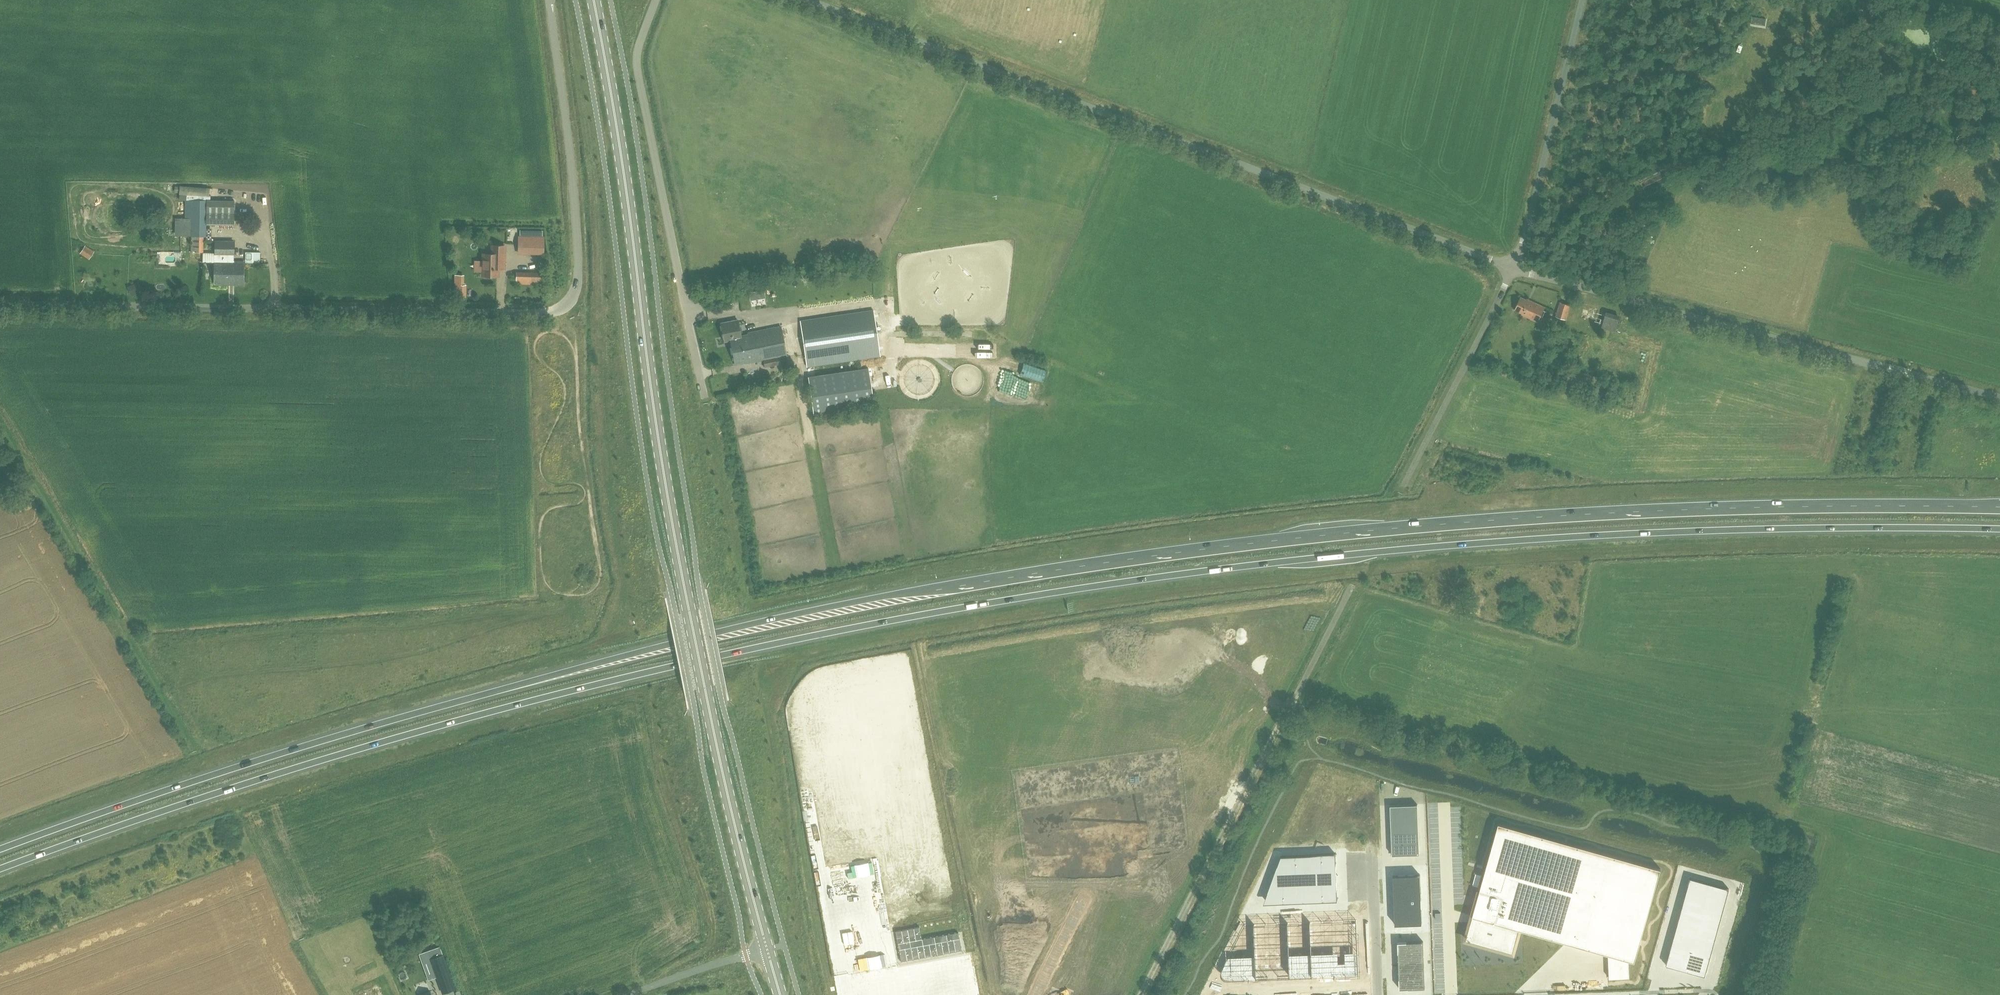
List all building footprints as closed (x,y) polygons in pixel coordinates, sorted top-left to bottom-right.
[(1607,199),(1602,202),(1607,212),(1612,209),(1607,199)] [(183,200),(183,212),(186,212),(186,226),(191,227),(191,236),(192,236),(191,256),(191,258),(204,258),(204,236),(207,236),(207,224),(222,225),(234,225),(235,200),(223,200),(211,200),(207,200),(192,200),(183,200)] [(544,237),(519,237),(518,253),(543,253),(544,237)] [(234,262),(234,255),(235,255),(235,240),(215,239),(215,261),(215,283),(243,284),(243,262),(234,262)] [(483,253),(483,276),(498,276),(498,268),(504,268),(504,245),(492,245),(492,254),(483,253)] [(89,258),(94,251),(87,246),(83,253),(89,258)] [(184,269),(192,269),(192,259),(183,260),(184,269)] [(544,272),(530,272),(529,284),(544,284),(544,272)] [(466,285),(454,284),(454,299),(466,299),(466,285)] [(786,292),(744,299),(746,310),(777,305),(776,301),(787,299),(786,292)] [(1545,307),(1531,300),(1530,301),(1521,297),(1515,309),(1522,313),(1522,314),(1538,321),(1545,307)] [(1560,302),(1557,311),(1556,316),(1567,320),(1568,315),(1567,314),(1570,305),(1560,302)] [(1581,317),(1595,321),(1594,325),(1602,327),(1616,331),(1620,315),(1607,311),(1598,309),(1584,305),(1581,317)] [(874,310),(800,320),(807,366),(880,356),(874,310)] [(731,340),(741,337),(738,320),(721,323),(725,341),(731,340)] [(741,337),(731,340),(736,365),(763,360),(765,367),(788,362),(786,355),(787,355),(781,326),(748,332),(749,335),(741,337)] [(874,404),(869,368),(809,377),(814,413),(874,404)] [(560,502),(561,509),(572,507),(571,500),(560,502)] [(566,572),(590,572),(590,564),(566,565),(566,572)] [(537,570),(538,589),(546,588),(545,570),(537,570)] [(1533,612),(1529,631),(1539,633),(1543,614),(1533,612)] [(1495,624),(1496,615),(1481,614),(1480,622),(1495,624)] [(1418,804),(1390,805),(1392,845),(1392,855),(1396,855),(1420,854),(1418,804)] [(1471,920),(1466,939),(1513,952),(1519,929),(1522,929),(1608,954),(1609,978),(1630,977),(1629,959),(1635,961),(1661,868),(1499,823),(1480,889),(1477,888),(1477,889),(1479,890),(1472,915),(1471,920)] [(1281,856),(1268,893),(1268,903),(1338,900),(1336,854),(1281,856)] [(1420,874),(1393,875),(1395,924),(1422,923),(1420,874)] [(1671,945),(1666,964),(1686,970),(1705,975),(1713,946),(1716,937),(1718,927),(1721,917),(1729,888),(1710,883),(1690,877),(1682,907),(1680,916),(1676,931),(1671,945)] [(1221,971),(1221,972),(1221,973),(1221,974),(1222,975),(1222,976),(1223,977),(1224,978),(1225,979),(1226,979),(1227,979),(1256,978),(1290,977),(1312,976),(1359,974),(1357,920),(1310,922),(1288,923),(1254,924),(1244,924),(1222,969),(1221,970),(1221,971)] [(901,961),(962,950),(958,932),(922,938),(919,926),(895,931),(899,950),(898,950),(898,952),(899,952),(901,961)] [(1407,942),(1398,942),(1400,988),(1409,988),(1425,987),(1423,941),(1407,942)] [(443,993),(455,989),(451,977),(443,954),(430,959),(439,982),(443,993)]
